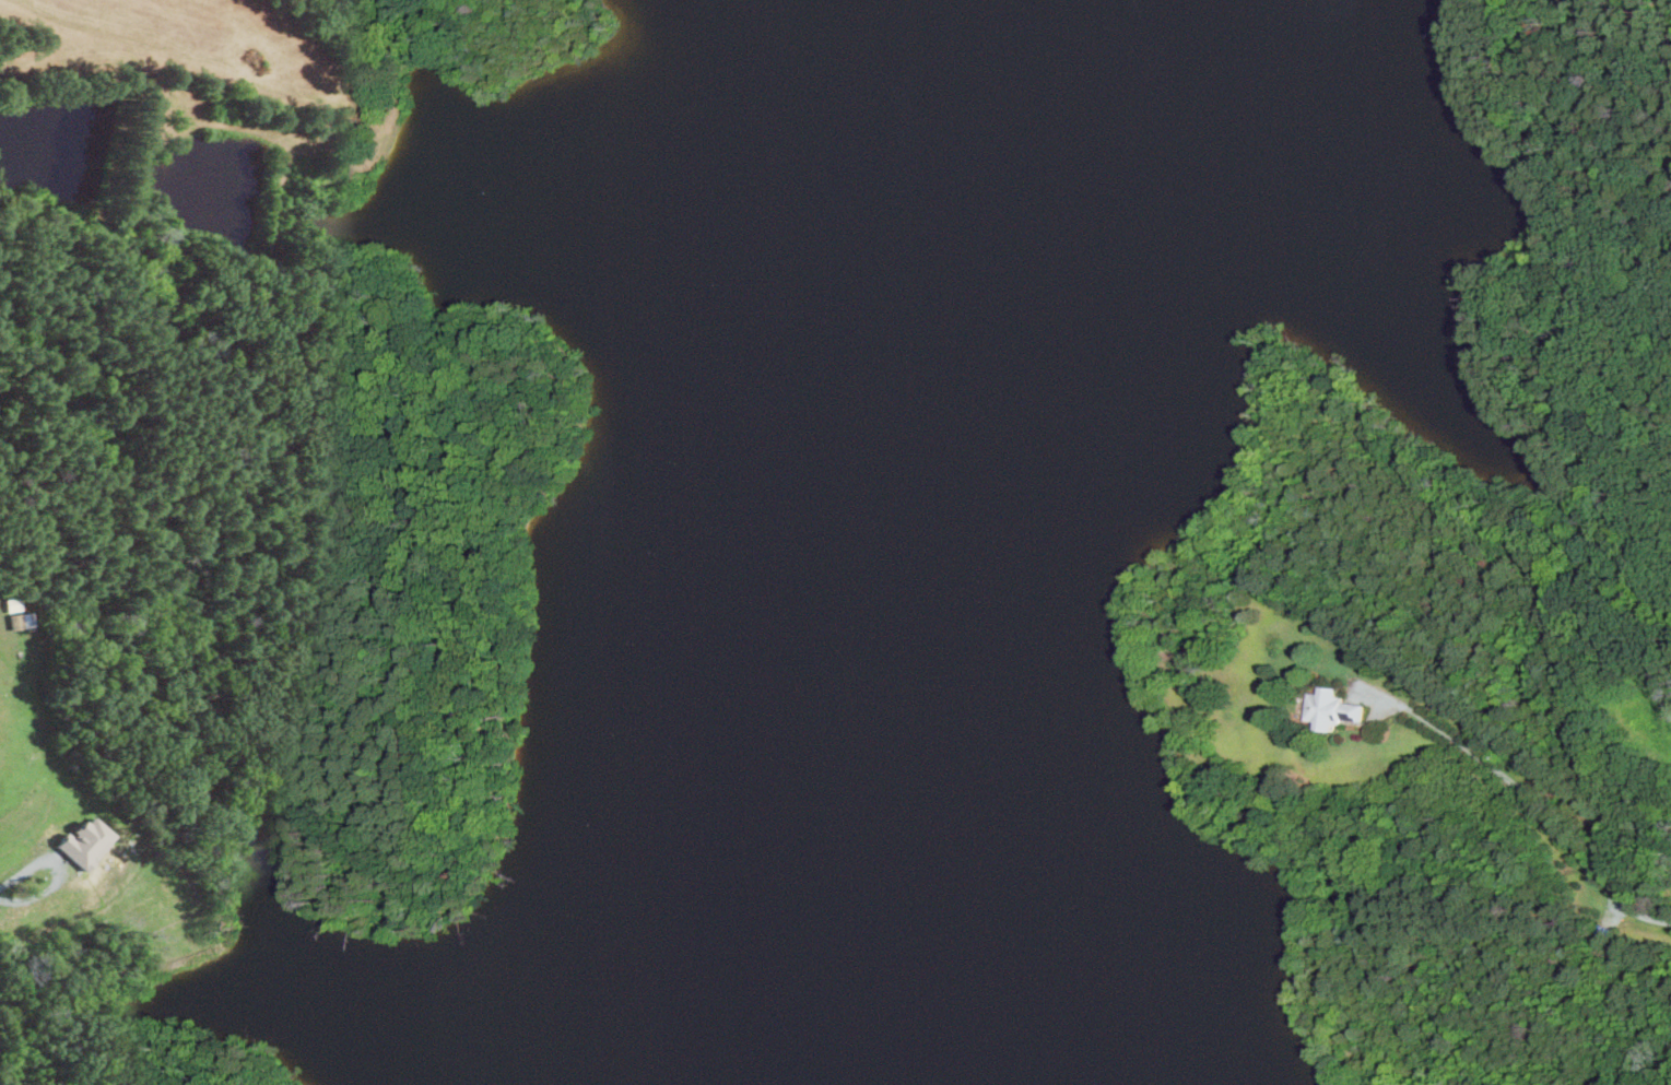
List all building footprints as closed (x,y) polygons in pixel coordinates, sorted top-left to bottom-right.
[(1366,704),(1344,702),(1346,688),(1326,686),(1325,694),(1313,692),(1309,721),(1322,722),(1322,730),(1341,732),(1342,719),(1364,722),(1366,704)] [(85,872),(117,838),(93,815),(73,837),(69,833),(57,846),(85,872)]
